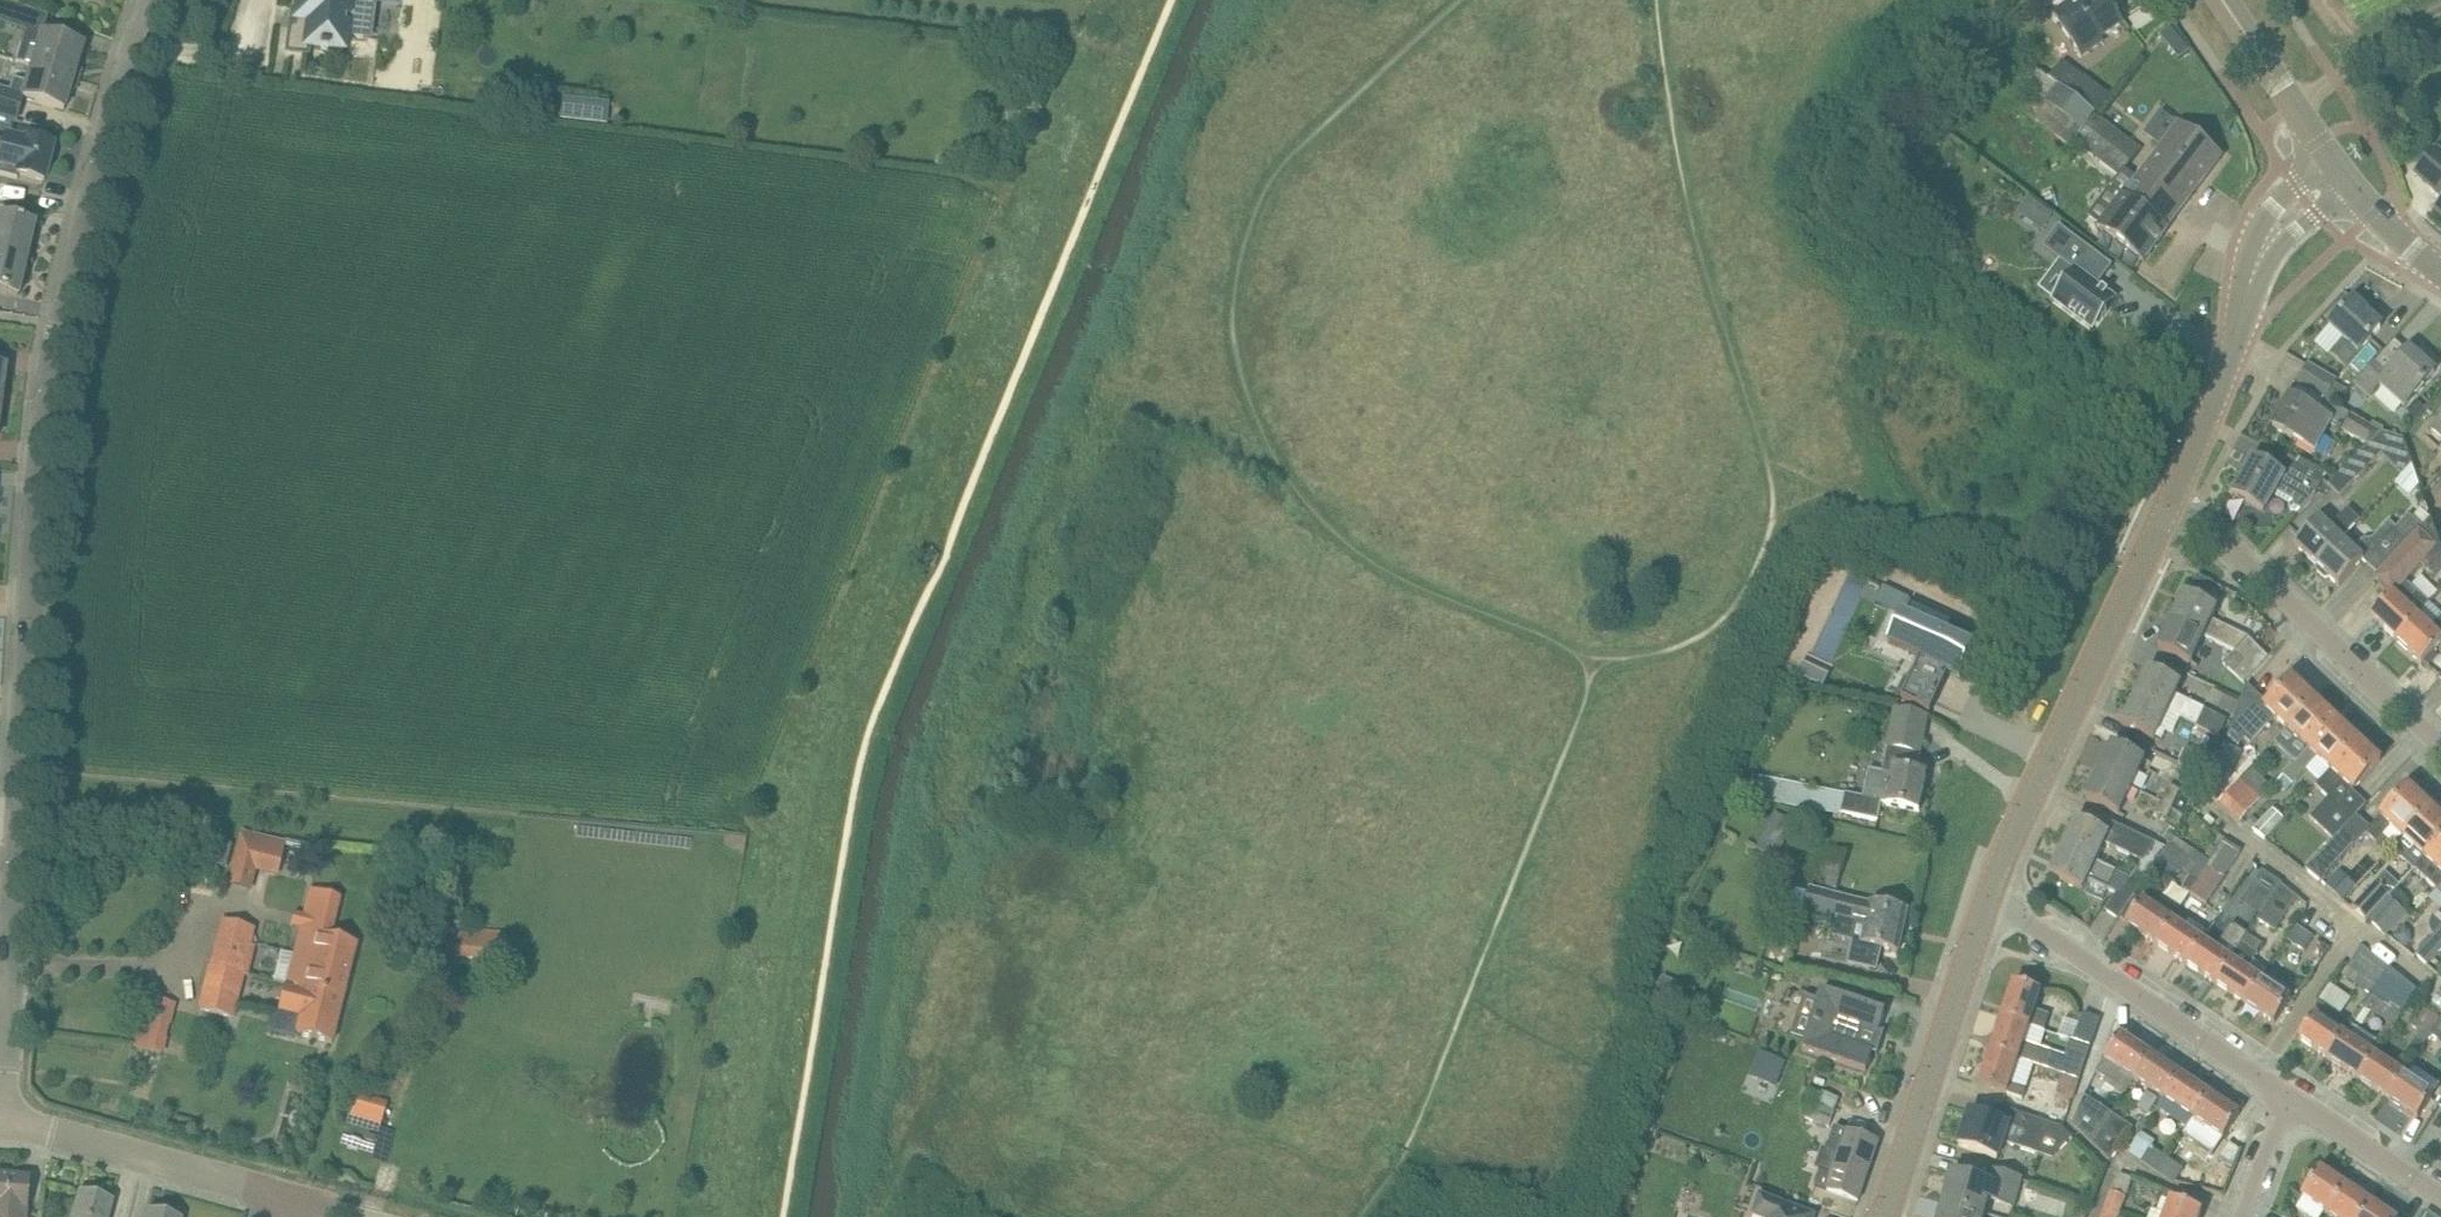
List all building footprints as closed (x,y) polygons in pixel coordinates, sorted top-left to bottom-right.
[(3,0),(0,0),(0,22),(17,28),(24,7),(3,0)] [(369,40),(375,0),(299,0),(297,12),(299,12),(299,17),(296,17),(296,20),(298,20),(297,29),(290,28),(287,52),(308,55),(309,48),(321,50),(321,52),(328,53),(328,51),(343,53),(345,37),(369,40)] [(2052,13),(2083,57),(2104,42),(2102,39),(2125,22),(2110,0),(2070,0),(2052,13)] [(2171,27),(2160,36),(2179,59),(2189,50),(2171,27)] [(28,31),(19,63),(33,67),(33,66),(74,78),(83,46),(43,34),(42,35),(28,31)] [(17,122),(23,98),(41,104),(64,111),(74,78),(33,66),(33,67),(28,83),(14,79),(11,88),(10,90),(0,87),(0,116),(17,122)] [(2037,70),(2025,87),(2046,103),(2034,119),(2070,147),(2074,142),(2096,114),(2069,95),(2049,79),(2037,70)] [(2084,77),(2069,95),(2096,114),(2107,101),(2111,96),(2085,75),(2084,77)] [(2096,114),(2074,142),(2118,176),(2125,168),(2127,170),(2141,150),(2143,148),(2130,139),(2104,119),(2096,114)] [(2125,168),(2118,176),(2175,219),(2222,157),(2179,124),(2152,158),(2138,178),(2127,170),(2125,168)] [(6,138),(2,156),(0,156),(0,170),(17,174),(28,177),(44,181),(53,146),(43,143),(26,139),(25,143),(6,138)] [(2437,146),(2414,173),(2440,196),(2440,150),(2437,146)] [(2110,187),(2087,218),(2099,228),(2144,261),(2175,219),(2118,176),(2110,187)] [(2033,202),(2023,216),(2041,230),(2052,216),(2033,202)] [(26,261),(34,226),(0,218),(0,255),(26,261)] [(2059,226),(2043,248),(2060,260),(2076,272),(2055,300),(2054,301),(2093,329),(2115,300),(2097,285),(2112,265),(2059,226)] [(0,255),(0,291),(18,296),(26,261),(0,255)] [(2330,326),(2314,343),(2328,356),(2331,353),(2345,365),(2358,351),(2359,352),(2381,326),(2367,314),(2369,312),(2354,299),(2330,326)] [(2376,362),(2360,380),(2357,383),(2371,395),(2381,384),(2404,406),(2435,372),(2410,349),(2388,373),(2376,362)] [(2335,381),(2308,365),(2297,384),(2335,405),(2348,390),(2334,382),(2335,381)] [(2335,405),(2297,384),(2272,427),(2315,451),(2331,424),(2369,445),(2383,432),(2335,405)] [(2431,430),(2440,439),(2440,419),(2431,430)] [(2366,449),(2328,484),(2339,496),(2377,460),(2366,449)] [(2288,478),(2254,459),(2234,494),(2264,510),(2275,491),(2294,501),(2295,507),(2301,510),(2317,493),(2327,472),(2300,456),(2288,478)] [(2318,566),(2342,540),(2361,520),(2348,509),(2330,529),(2319,519),(2295,545),(2318,566)] [(2353,550),(2342,540),(2318,566),(2340,586),(2363,561),(2367,565),(2382,548),(2379,545),(2384,540),(2399,554),(2423,528),(2409,514),(2396,527),(2389,521),(2371,539),(2363,540),(2353,550)] [(2419,615),(2430,603),(2408,582),(2422,567),(2433,577),(2440,568),(2440,547),(2431,520),(2423,528),(2399,554),(2376,579),(2392,594),(2371,616),(2396,639),(2419,615)] [(1891,610),(1871,652),(1898,665),(1886,691),(1931,712),(1949,672),(1960,678),(1974,649),(1944,635),(1902,615),(1910,599),(1884,586),(1876,603),(1891,610)] [(2172,620),(2204,636),(2235,651),(2248,637),(2212,619),(2217,608),(2185,592),(2172,620)] [(2419,615),(2396,639),(2422,663),(2440,642),(2440,613),(2430,603),(2419,615)] [(2191,663),(2204,636),(2172,620),(2159,647),(2191,663)] [(2268,656),(2248,637),(2235,651),(2244,659),(2233,671),(2244,682),(2268,656)] [(2244,659),(2235,651),(2224,663),(2233,671),(2244,659)] [(1803,663),(1797,675),(1802,678),(1823,688),(1829,675),(1825,673),(1807,665),(1803,663)] [(2168,710),(2218,734),(2225,718),(2176,695),(2182,684),(2149,668),(2136,695),(2168,710)] [(2251,744),(2274,718),(2286,729),(2314,699),(2293,678),(2269,704),(2248,688),(2228,736),(2239,746),(2246,739),(2251,744)] [(2155,738),(2168,710),(2136,695),(2122,723),(2155,738)] [(2337,719),(2314,699),(2287,729),(2308,750),(2337,719)] [(1895,710),(1888,747),(1921,754),(1928,716),(1895,710)] [(2359,740),(2337,719),(2286,774),(2295,782),(2317,758),(2331,771),(2359,740)] [(2214,734),(2204,754),(2186,746),(2178,762),(2205,775),(2223,738),(2214,734)] [(2333,840),(2357,815),(2343,801),(2381,761),(2359,740),(2331,771),(2316,786),(2329,798),(2310,818),(2328,835),(2333,840)] [(2113,743),(2100,771),(2131,786),(2145,758),(2113,743)] [(2225,745),(2211,774),(2228,781),(2242,752),(2225,745)] [(1894,774),(1870,769),(1865,797),(1846,794),(1842,814),(1878,821),(1881,803),(1919,810),(1926,774),(1895,768),(1894,774)] [(2118,813),(2131,786),(2100,771),(2086,798),(2118,813)] [(2241,779),(2219,803),(2241,823),(2263,799),(2241,779)] [(2160,803),(2172,809),(2184,814),(2194,796),(2169,784),(2160,803)] [(2357,815),(2333,840),(2348,854),(2349,854),(2368,835),(2377,843),(2391,827),(2404,839),(2433,809),(2409,787),(2371,828),(2357,815)] [(2154,817),(2166,822),(2172,809),(2160,803),(2154,817)] [(2404,839),(2415,849),(2405,860),(2416,870),(2440,842),(2440,816),(2433,809),(2404,839)] [(1796,822),(1784,815),(1760,861),(1772,867),(1796,822)] [(2108,833),(2077,818),(2064,846),(2095,860),(2103,843),(2142,861),(2131,877),(2144,883),(2154,867),(2166,849),(2113,823),(2108,833)] [(239,834),(239,837),(232,866),(256,872),(277,877),(285,845),(239,834)] [(2209,865),(2190,894),(2207,905),(2242,851),(2226,840),(2209,865)] [(2172,841),(2154,867),(2172,879),(2182,873),(2183,871),(2190,875),(2182,888),(2190,894),(2209,865),(2172,841)] [(2437,889),(2440,884),(2440,842),(2416,870),(2437,889)] [(1846,852),(1818,845),(1809,881),(1837,889),(1846,852)] [(2095,860),(2064,846),(2050,873),(2083,889),(2088,879),(2116,892),(2105,910),(2120,919),(2144,883),(2131,877),(2095,860)] [(2344,864),(2326,884),(2325,885),(2343,901),(2362,880),(2344,864)] [(2246,895),(2265,907),(2279,884),(2260,872),(2246,895)] [(2353,907),(2367,920),(2389,895),(2376,882),(2353,907)] [(2279,884),(2265,907),(2257,920),(2275,932),(2297,897),(2279,884)] [(285,985),(314,992),(343,999),(357,943),(332,937),(342,898),(308,889),(302,914),(294,912),(290,927),(299,929),(285,985)] [(1908,909),(1885,904),(1872,901),(1872,903),(1810,890),(1804,918),(1837,925),(1838,920),(1867,926),(1863,943),(1854,941),(1849,963),(1876,969),(1881,948),(1899,952),(1908,909)] [(2408,912),(2389,895),(2367,920),(2386,936),(2408,912)] [(2127,924),(2158,945),(2174,921),(2143,900),(2127,924)] [(222,919),(211,963),(243,971),(253,927),(222,919)] [(2174,921),(2158,945),(2187,964),(2203,940),(2174,921)] [(2203,940),(2187,964),(2217,984),(2244,943),(2249,934),(2233,923),(2216,949),(2203,940)] [(2315,937),(2297,925),(2287,940),(2305,951),(2315,937)] [(506,936),(426,928),(421,953),(504,961),(506,936)] [(2416,955),(2428,965),(2440,951),(2440,928),(2416,955)] [(2244,943),(2217,984),(2246,1003),(2262,980),(2261,979),(2248,970),(2255,960),(2260,953),(2244,943)] [(2362,947),(2342,977),(2372,996),(2390,968),(2362,947)] [(200,1009),(231,1018),(243,971),(211,963),(200,1009)] [(2390,968),(2372,996),(2402,1015),(2419,990),(2390,968)] [(2291,999),(2262,980),(2246,1003),(2275,1023),(2291,999)] [(2002,1017),(2030,1026),(2045,1031),(2050,1015),(2035,1010),(2041,991),(2014,982),(2002,1017)] [(2335,983),(2324,1000),(2346,1013),(2356,996),(2335,983)] [(314,992),(285,985),(279,1012),(289,1015),(285,1031),(332,1042),(343,999),(314,992)] [(1789,992),(1777,1033),(1806,1042),(1803,1051),(1867,1071),(1874,1050),(1855,1044),(1861,1026),(1879,1032),(1886,1011),(1822,990),(1819,1001),(1789,992)] [(168,1038),(175,1008),(144,1001),(134,1047),(168,1056),(172,1039),(168,1038)] [(2299,1039),(2330,1059),(2345,1035),(2334,1027),(2342,1015),(2323,1003),(2315,1015),(2299,1039)] [(2423,1048),(2431,1035),(2440,1020),(2424,1008),(2412,1026),(2419,1031),(2413,1041),(2423,1048)] [(2075,1041),(2091,1046),(2100,1018),(2085,1013),(2075,1041)] [(2030,1026),(2002,1017),(1992,1049),(2019,1058),(2063,1073),(2080,1079),(2091,1046),(2075,1041),(2070,1039),(2065,1055),(2024,1042),(2030,1026)] [(2431,1035),(2440,1041),(2440,1021),(2431,1035)] [(2121,1070),(2134,1078),(2150,1054),(2121,1035),(2096,1072),(2113,1083),(2121,1070)] [(2330,1059),(2360,1079),(2375,1055),(2345,1035),(2330,1059)] [(2019,1058),(1992,1049),(1980,1084),(2007,1094),(2019,1058)] [(1760,1051),(1750,1076),(1777,1086),(1786,1061),(1760,1051)] [(2150,1054),(2134,1078),(2164,1098),(2180,1074),(2150,1054)] [(2360,1079),(2390,1099),(2405,1075),(2375,1055),(2360,1079)] [(2080,1079),(2063,1073),(2056,1095),(2073,1100),(2080,1079)] [(2180,1074),(2164,1098),(2157,1108),(2186,1128),(2193,1118),(2209,1094),(2180,1074)] [(2434,1094),(2405,1075),(2390,1099),(2418,1118),(2434,1094)] [(357,1094),(350,1119),(379,1129),(387,1104),(357,1094)] [(2240,1114),(2209,1094),(2193,1118),(2224,1138),(2240,1114)] [(2073,1124),(2091,1141),(2110,1112),(2086,1095),(2073,1124)] [(1835,1113),(1803,1101),(1805,1117),(1830,1126),(1835,1113)] [(1997,1158),(2003,1141),(2038,1153),(2048,1123),(2002,1106),(1997,1121),(1971,1112),(1959,1145),(1997,1158)] [(2110,1112),(2091,1141),(2110,1161),(2133,1128),(2110,1112)] [(1858,1135),(1837,1128),(1831,1148),(1841,1152),(1834,1174),(1820,1170),(1815,1185),(1858,1200),(1878,1142),(1858,1135)] [(2131,1152),(2144,1159),(2155,1140),(2142,1132),(2131,1152)] [(2229,1143),(2218,1160),(2232,1169),(2240,1150),(2229,1143)] [(2158,1171),(2167,1157),(2152,1148),(2143,1161),(2158,1171)] [(2167,1157),(2158,1171),(2176,1181),(2184,1169),(2167,1157)] [(2302,1196),(2328,1214),(2347,1185),(2321,1168),(2302,1196)] [(1943,1202),(1985,1215),(1989,1199),(2016,1206),(2023,1178),(1993,1169),(1989,1183),(1952,1172),(1943,1202)] [(2119,1173),(2109,1199),(2124,1204),(2134,1179),(2119,1173)] [(28,1180),(0,1177),(0,1216),(25,1216),(28,1180)] [(2373,1202),(2347,1185),(2328,1214),(2333,1216),(2363,1216),(2373,1202)] [(74,1216),(107,1216),(112,1202),(81,1193),(74,1216)] [(1815,1215),(1760,1195),(1754,1214),(1761,1216),(1814,1216),(1815,1215)] [(2109,1199),(2101,1216),(2119,1216),(2124,1204),(2109,1199)] [(2163,1216),(2201,1216),(2203,1212),(2170,1199),(2163,1216)] [(1985,1215),(1943,1202),(1939,1216),(1984,1216),(1985,1215)] [(2373,1202),(2363,1216),(2395,1216),(2373,1202)]
